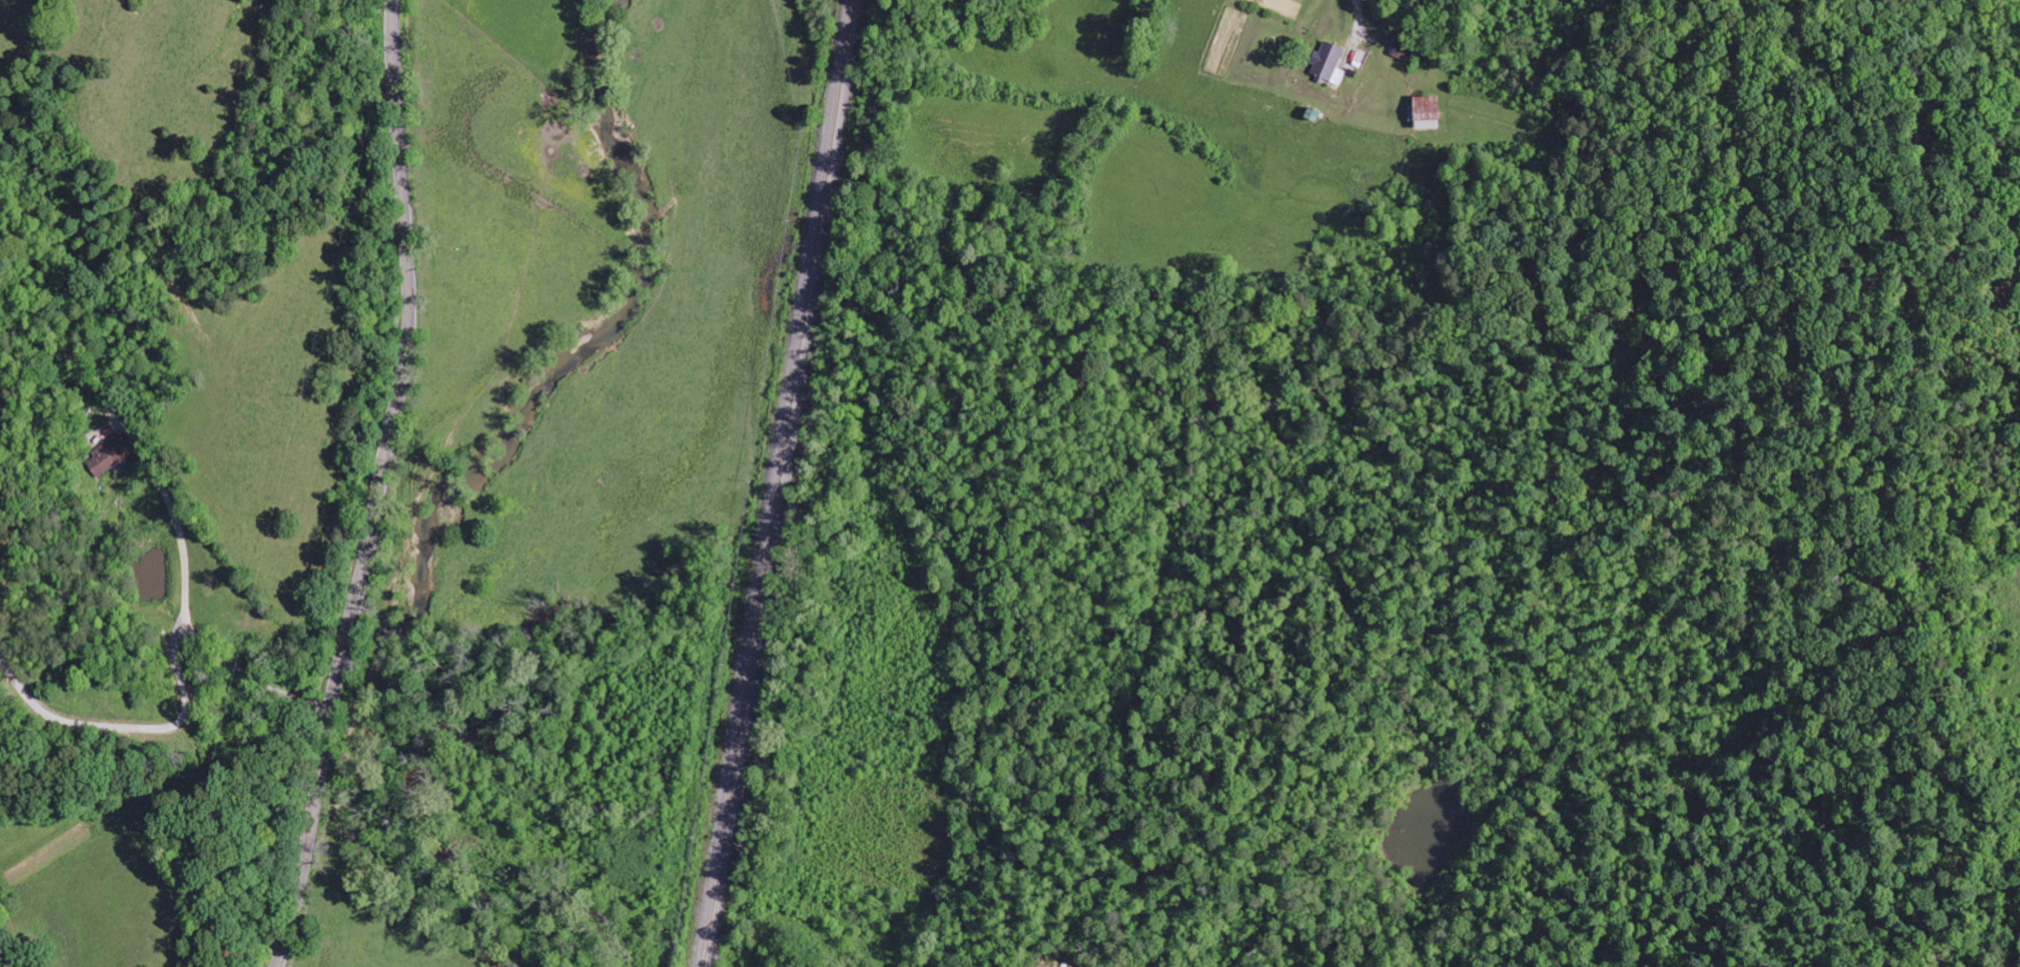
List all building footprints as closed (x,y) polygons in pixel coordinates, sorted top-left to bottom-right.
[(1346,72),(1336,68),(1344,49),(1324,42),(1320,53),(1314,51),(1309,64),(1313,65),(1310,73),(1318,76),(1317,79),(1340,88),(1346,72)] [(1412,98),(1413,108),(1410,108),(1410,122),(1413,122),(1414,130),(1439,130),(1438,97),(1412,98)] [(94,458),(85,464),(96,479),(133,453),(122,437),(104,449),(101,445),(90,453),(94,458)]
